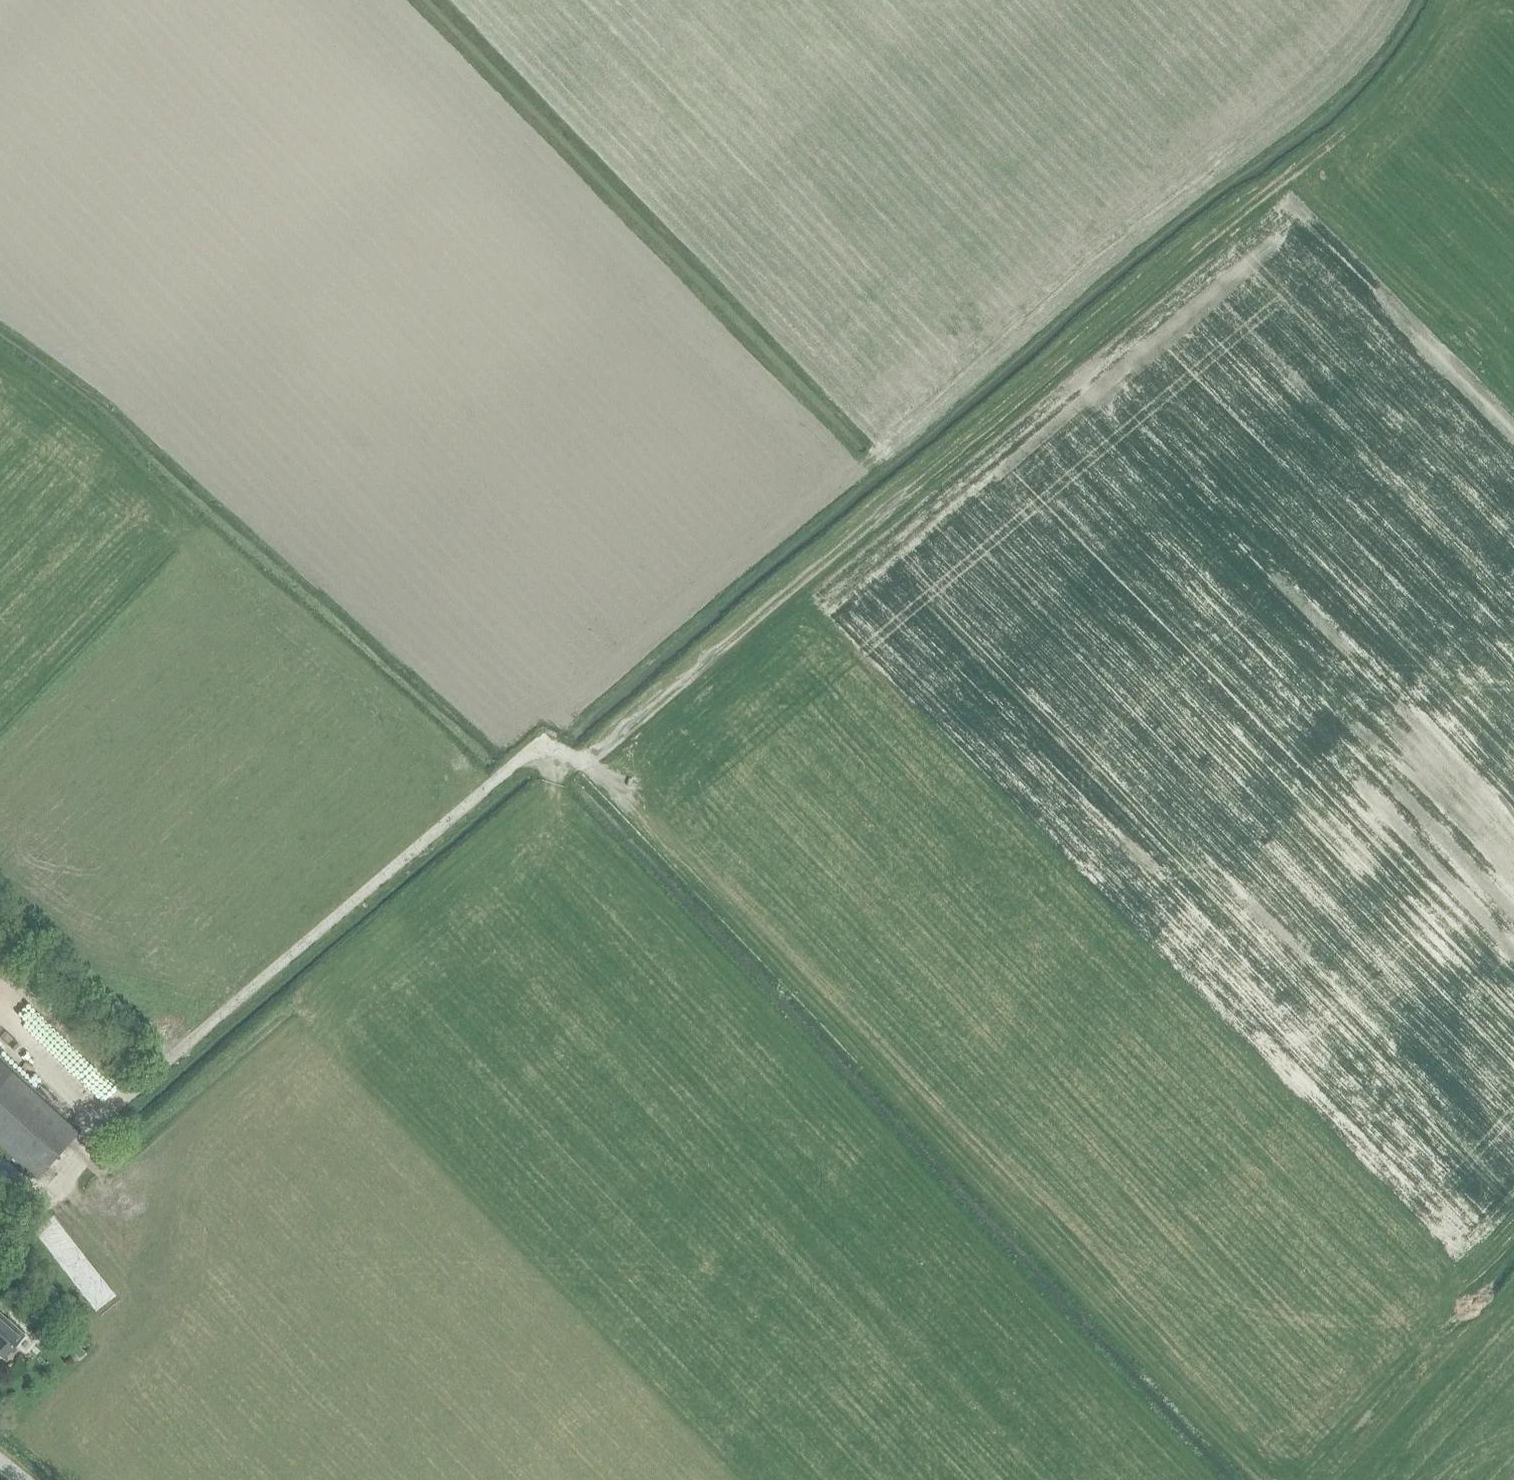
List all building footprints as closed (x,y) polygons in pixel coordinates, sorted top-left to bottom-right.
[(37,1179),(79,1132),(0,1060),(0,1145),(37,1179)] [(24,1336),(0,1314),(0,1355),(4,1359),(24,1336)]
